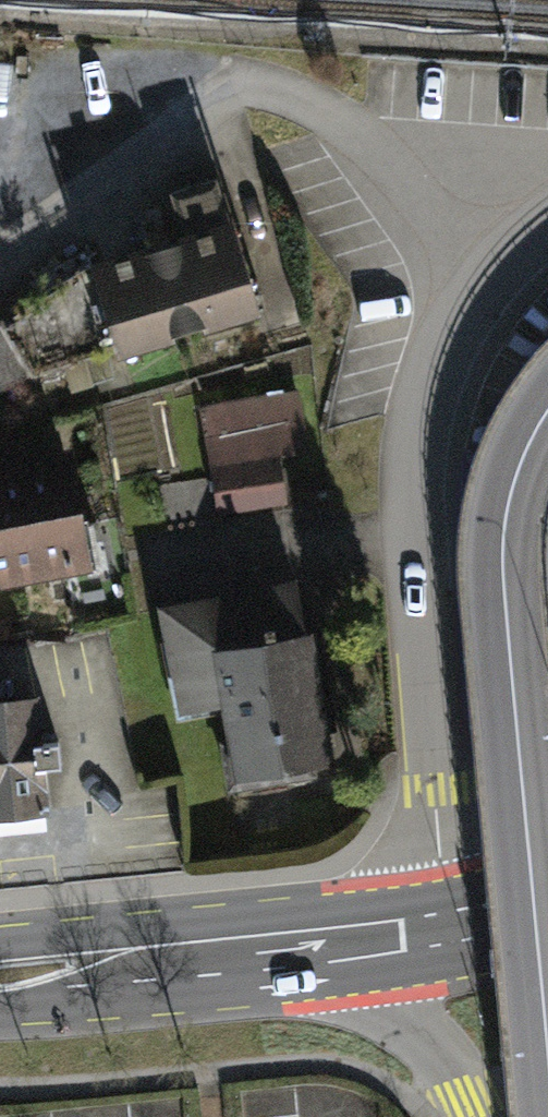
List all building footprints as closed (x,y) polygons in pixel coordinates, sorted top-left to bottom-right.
[(110,374),(255,330),(222,222),(77,266),(110,374)] [(288,394),(186,414),(208,528),(310,509),(288,394)] [(56,445),(0,456),(0,600),(83,584),(56,445)] [(157,624),(174,734),(225,727),(217,673),(304,660),(295,604),(157,624)] [(304,660),(217,673),(225,727),(236,811),(323,799),(304,660)] [(0,715),(0,848),(54,842),(39,711),(0,715)]
